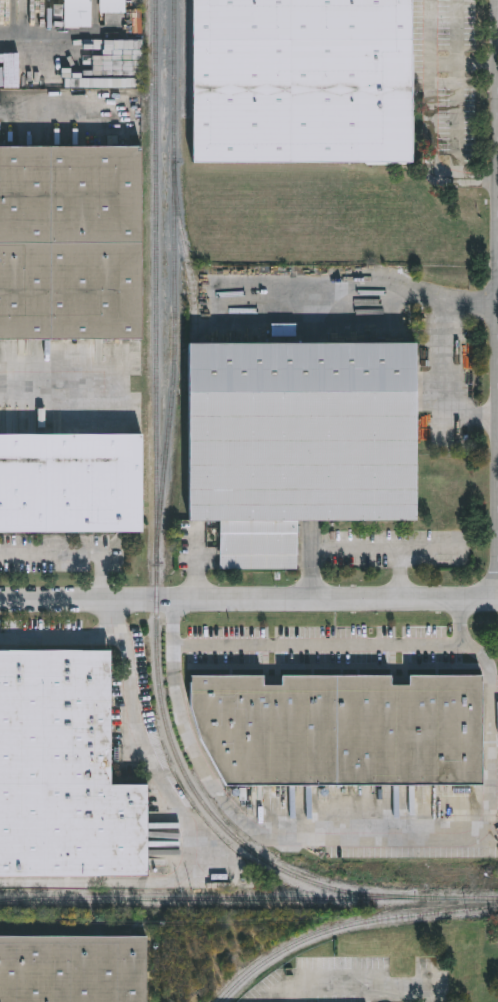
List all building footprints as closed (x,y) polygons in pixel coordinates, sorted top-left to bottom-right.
[(66,26),(67,29),(93,28),(93,0),(65,0),(66,26)] [(102,1),(102,14),(127,13),(127,0),(98,0),(102,1)] [(196,163),(195,0),(414,0),(415,162),(196,163)] [(144,340),(142,147),(0,148),(0,341),(144,340)] [(194,345),(420,345),(420,523),(299,523),(299,571),(221,571),(221,523),(194,523),(194,345)] [(145,533),(0,533),(0,436),(145,436),(145,533)] [(151,876),(151,785),(115,785),(115,651),(0,651),(0,876),(151,876)] [(230,784),(485,784),(485,676),(413,676),(413,685),(395,685),(395,676),(286,675),(286,685),(267,685),(267,675),(195,675),(195,706),(204,738),(230,784)] [(150,936),(150,1001),(0,1001),(0,935),(150,936)]
